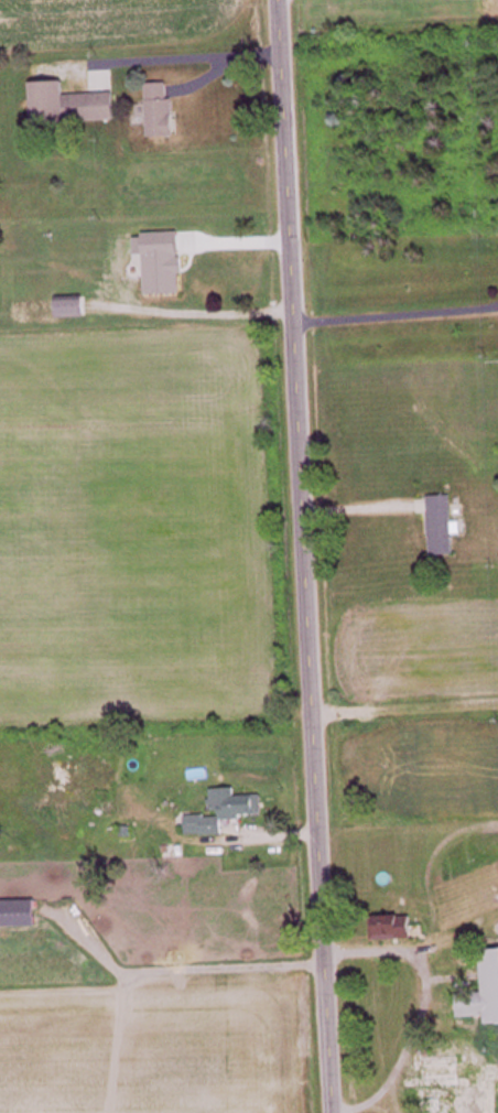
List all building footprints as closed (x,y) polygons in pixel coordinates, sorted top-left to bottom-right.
[(33,85),(34,126),(117,123),(116,95),(67,97),(67,84),(33,85)] [(148,86),(149,140),(176,139),(176,100),(170,101),(170,85),(148,86)] [(182,234),(156,235),(157,296),(183,296),(182,234)] [(59,319),(86,319),(86,299),(59,299),(59,319)] [(431,498),(432,557),(455,556),(454,497),(431,498)] [(188,838),(224,836),(223,820),(264,818),(263,797),(237,798),(236,790),(211,791),(212,808),(186,810),(188,838)] [(37,903),(0,903),(0,930),(37,930),(37,903)] [(414,917),(375,917),(375,940),(414,940),(414,917)] [(488,1018),(488,1025),(497,1025),(497,949),(484,950),(485,994),(460,995),(460,1019),(488,1018)] [(463,1058),(423,1058),(424,1112),(463,1112),(463,1058)]
